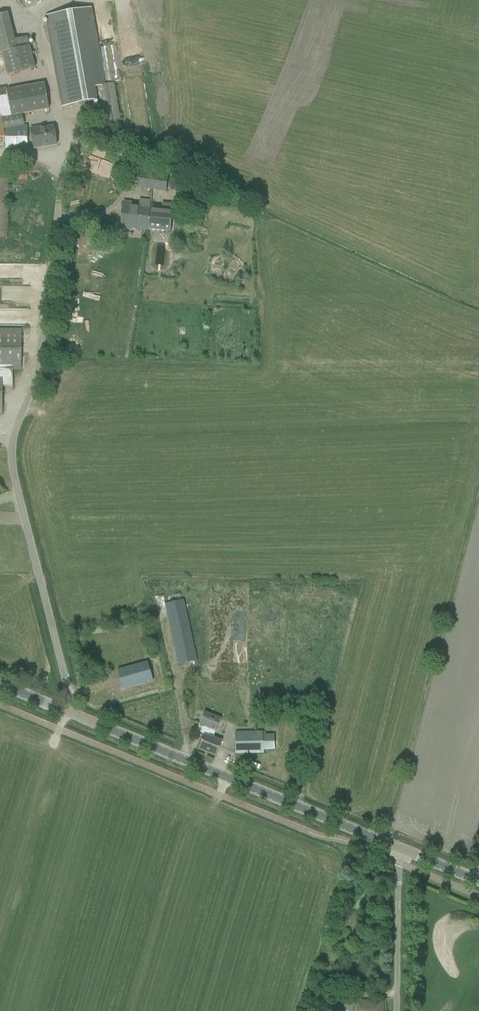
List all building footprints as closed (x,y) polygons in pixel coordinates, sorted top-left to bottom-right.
[(92,8),(48,16),(64,107),(97,101),(98,101),(97,96),(98,96),(100,109),(96,109),(97,112),(95,112),(97,119),(102,118),(103,124),(121,121),(114,83),(106,84),(92,8)] [(3,53),(8,75),(35,68),(27,37),(15,40),(8,14),(0,16),(0,54),(3,53)] [(25,87),(25,91),(29,113),(48,109),(47,100),(44,84),(25,87)] [(6,137),(6,149),(27,149),(27,126),(24,126),(22,118),(22,114),(29,113),(25,91),(25,87),(6,90),(5,87),(0,88),(0,138),(6,137)] [(53,127),(30,131),(34,149),(56,145),(53,127)] [(7,238),(9,168),(0,168),(0,238),(7,238)] [(128,170),(127,177),(135,178),(136,171),(128,170)] [(159,177),(155,173),(136,171),(135,178),(134,188),(166,192),(168,178),(159,177)] [(148,230),(150,206),(123,203),(120,227),(145,230),(148,230)] [(170,233),(173,208),(150,206),(148,230),(170,233)] [(77,234),(76,245),(96,247),(97,236),(77,234)] [(21,330),(0,330),(0,370),(13,370),(21,370),(21,330)] [(2,414),(2,387),(12,387),(13,370),(0,370),(0,414),(2,414)] [(183,600),(165,604),(179,664),(197,660),(183,600)] [(147,662),(117,670),(123,690),(153,681),(147,662)] [(222,741),(214,738),(221,718),(204,711),(197,731),(204,734),(198,750),(215,757),(222,741)] [(235,732),(235,744),(235,754),(263,753),(263,750),(274,749),(274,735),(263,735),(263,731),(235,732)] [(332,994),(341,999),(347,989),(338,983),(332,994)] [(384,1000),(354,999),(354,1010),(384,1010),(384,1000)]
